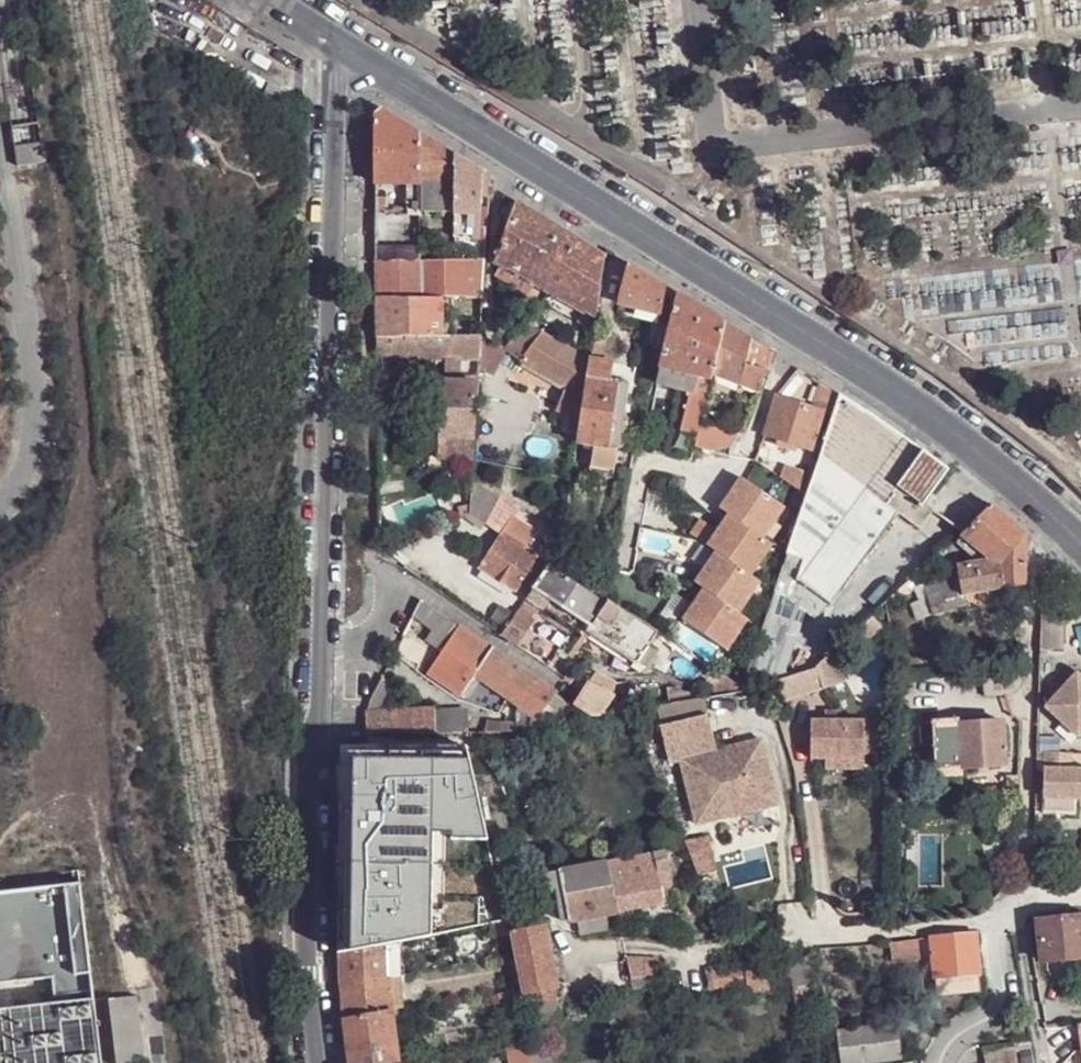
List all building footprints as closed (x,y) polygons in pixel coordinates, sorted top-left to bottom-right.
[(220,7),(205,30),(239,51),(254,28),(220,7)] [(422,180),(422,132),(384,108),(377,115),(377,170),(377,184),(422,184),(422,180)] [(457,181),(457,154),(422,132),(422,180),(451,180),(457,181)] [(302,140),(291,140),(290,155),(302,156),(302,140)] [(484,197),(484,172),(457,154),(457,181),(457,187),(457,211),(456,238),(476,239),(481,239),(482,228),(484,197)] [(492,187),(493,177),(484,172),(484,197),(491,197),(491,186),(492,187)] [(451,180),(422,180),(422,184),(422,187),(422,192),(421,209),(421,210),(457,211),(457,187),(451,187),(451,180)] [(421,209),(422,192),(412,191),(411,191),(411,210),(421,209)] [(386,210),(386,192),(377,193),(377,210),(386,210)] [(597,315),(606,257),(538,215),(520,204),(510,234),(507,245),(505,251),(503,256),(501,261),(504,262),(508,265),(536,281),(584,308),(597,315)] [(421,210),(421,209),(411,210),(386,210),(377,210),(378,262),(421,262),(421,210)] [(488,253),(489,227),(482,228),(481,239),(476,239),(476,252),(488,253)] [(507,245),(510,234),(502,231),(499,242),(507,245)] [(487,261),(488,253),(476,252),(455,252),(455,262),(487,261)] [(421,262),(378,262),(378,299),(422,299),(448,299),(478,299),(485,298),(487,261),(455,262),(421,262)] [(662,305),(666,284),(629,262),(620,303),(660,313),(662,305)] [(536,281),(508,265),(503,274),(531,289),(536,281)] [(675,307),(678,292),(666,284),(662,305),(675,307)] [(713,371),(725,320),(678,292),(675,307),(661,366),(699,374),(711,378),(713,371)] [(378,299),(379,338),(448,337),(447,320),(422,320),(422,299),(378,299)] [(422,320),(447,320),(448,299),(422,299),(422,320)] [(597,326),(599,316),(597,315),(584,308),(581,323),(597,326)] [(457,321),(447,320),(448,337),(457,336),(457,321)] [(483,320),(457,321),(457,336),(482,336),(483,320)] [(760,390),(772,351),(725,320),(713,371),(760,390)] [(528,324),(512,353),(515,354),(524,359),(544,333),(528,324)] [(524,359),(523,360),(572,385),(586,393),(592,359),(544,333),(524,359)] [(613,362),(617,337),(596,333),(592,359),(613,362)] [(457,336),(448,337),(379,338),(379,354),(379,368),(386,367),(386,361),(392,362),(409,361),(423,361),(480,360),(482,336),(457,336)] [(480,360),(480,368),(503,379),(515,354),(512,353),(499,346),(482,336),(480,360)] [(596,445),(612,447),(618,400),(620,382),(611,380),(613,362),(592,359),(586,393),(583,419),(581,435),(580,442),(596,445)] [(386,367),(379,368),(379,377),(392,377),(392,362),(386,361),(386,367)] [(423,361),(409,361),(409,375),(422,375),(423,361)] [(699,374),(661,366),(658,382),(695,391),(699,374)] [(478,384),(479,377),(456,377),(456,385),(478,384)] [(626,402),(629,384),(620,382),(618,400),(626,402)] [(821,382),(810,408),(824,413),(834,417),(841,394),(821,382)] [(446,384),(444,437),(441,437),(440,460),(474,461),(478,384),(456,385),(451,384),(446,384)] [(583,419),(586,393),(572,385),(561,408),(574,415),(583,419)] [(876,417),(841,394),(834,417),(795,533),(789,550),(788,552),(804,557),(797,578),(829,600),(830,601),(896,512),(885,504),(896,487),(923,450),(906,438),(876,417)] [(813,449),(824,413),(810,408),(777,396),(766,433),(769,433),(813,449)] [(702,422),(706,401),(691,398),(680,443),(695,447),(696,445),(701,424),(702,422)] [(619,448),(626,402),(618,400),(612,447),(619,448)] [(701,424),(696,445),(712,449),(734,443),(742,428),(701,424)] [(813,449),(769,433),(764,446),(815,461),(818,450),(813,449)] [(612,447),(596,445),(594,462),(617,466),(619,448),(612,447)] [(923,450),(896,487),(923,505),(930,496),(949,469),(923,450)] [(787,508),(742,477),(720,509),(730,515),(718,532),(714,529),(704,543),(718,552),(696,584),(705,590),(694,606),(684,621),(730,652),(742,634),(751,621),(741,614),(763,583),(754,577),(775,545),(766,539),(787,508)] [(487,524),(503,498),(473,481),(472,506),(472,508),(471,513),(486,523),(487,524)] [(896,487),(885,504),(896,512),(921,529),(933,513),(923,505),(896,487)] [(992,503),(963,534),(993,557),(957,565),(959,575),(963,595),(1026,582),(1027,537),(1026,534),(992,503)] [(472,508),(472,506),(460,507),(463,517),(463,516),(471,513),(472,508)] [(471,513),(463,516),(482,529),(486,523),(471,513)] [(514,516),(502,534),(510,539),(526,550),(538,531),(514,516)] [(690,533),(704,543),(714,529),(701,519),(690,533)] [(387,530),(381,533),(382,551),(390,549),(389,548),(393,546),(387,530)] [(562,561),(566,533),(561,530),(548,564),(550,566),(560,573),(562,561)] [(519,590),(520,590),(540,559),(526,550),(510,539),(502,534),(482,567),(519,590)] [(829,600),(797,578),(804,557),(788,552),(776,591),(791,595),(790,597),(815,617),(829,600)] [(536,587),(550,566),(548,564),(540,559),(520,590),(530,596),(536,587)] [(607,599),(611,581),(562,561),(560,573),(606,603),(607,599)] [(550,566),(536,587),(589,623),(593,626),(609,601),(607,599),(606,603),(560,573),(550,566)] [(959,575),(925,587),(932,612),(934,614),(964,601),(963,595),(959,575)] [(909,578),(890,596),(893,597),(914,586),(913,585),(915,584),(909,578)] [(932,612),(925,587),(923,581),(915,584),(913,585),(914,586),(917,597),(909,600),(917,618),(932,612)] [(534,618),(539,609),(528,599),(521,609),(534,618)] [(443,654),(460,626),(422,600),(412,618),(432,630),(426,642),(443,654)] [(652,645),(659,632),(653,628),(634,616),(628,626),(619,620),(625,610),(609,601),(593,626),(590,630),(589,632),(640,666),(643,661),(652,645)] [(680,619),(684,621),(694,606),(690,604),(680,619)] [(517,645),(535,619),(534,618),(521,609),(503,635),(517,645)] [(803,623),(768,612),(743,686),(742,688),(741,689),(776,679),(786,676),(803,623)] [(844,639),(865,640),(883,624),(872,613),(844,639)] [(1066,621),(1042,621),(1041,647),(1066,647),(1066,621)] [(476,674),(493,649),(460,626),(443,654),(429,674),(463,695),(464,692),(476,674)] [(742,634),(730,652),(741,659),(753,641),(742,634)] [(843,682),(856,677),(846,646),(844,639),(833,649),(811,669),(807,670),(786,676),(776,679),(782,701),(843,682)] [(652,666),(661,651),(652,645),(643,661),(648,664),(652,666)] [(542,711),(556,692),(535,677),(528,672),(493,649),(476,674),(481,678),(519,704),(538,717),(542,711)] [(1072,664),(1054,683),(1060,690),(1047,704),(1079,733),(1080,731),(1080,672),(1072,664)] [(573,683),(577,677),(570,671),(566,678),(573,683)] [(719,671),(715,677),(722,682),(727,691),(742,688),(743,686),(719,671)] [(464,692),(470,695),(481,678),(476,674),(464,692)] [(616,683),(596,674),(591,682),(616,694),(628,696),(627,694),(631,694),(632,688),(616,683)] [(385,711),(398,686),(381,678),(371,698),(366,712),(385,711)] [(671,689),(671,687),(631,694),(627,694),(628,696),(616,694),(591,682),(585,691),(576,705),(592,716),(629,710),(673,703),(671,689)] [(673,703),(723,694),(718,691),(706,689),(681,694),(679,688),(671,689),(673,703)] [(552,718),(565,698),(556,692),(542,711),(552,718)] [(658,711),(661,727),(709,715),(705,700),(658,711)] [(519,704),(517,718),(513,732),(539,727),(542,711),(538,717),(519,704)] [(470,733),(469,706),(435,707),(436,733),(467,733),(470,733)] [(436,733),(435,707),(385,711),(366,712),(368,733),(436,733)] [(812,760),(827,760),(866,761),(866,754),(882,754),(883,720),(866,720),(839,720),(839,710),(827,710),(826,720),(812,720),(812,760)] [(513,732),(517,718),(489,715),(486,733),(497,732),(504,732),(513,732)] [(682,760),(696,816),(718,810),(720,819),(780,804),(764,739),(718,751),(709,715),(661,727),(671,763),(682,760)] [(932,725),(933,730),(934,749),(935,770),(1005,765),(1003,720),(932,725)] [(933,730),(923,730),(924,750),(934,749),(933,730)] [(468,747),(344,747),(341,955),(388,945),(400,943),(430,937),(431,830),(449,831),(451,839),(490,840),(468,747)] [(1046,748),(1042,807),(1074,810),(1076,796),(1080,796),(1080,767),(1072,766),(1073,750),(1046,748)] [(866,761),(827,760),(827,770),(865,770),(866,761)] [(718,810),(696,816),(698,825),(720,819),(718,810)] [(686,847),(678,830),(662,834),(665,852),(686,847)] [(671,886),(665,852),(656,854),(661,886),(665,904),(668,904),(665,888),(671,886)] [(661,886),(656,854),(653,854),(643,856),(608,863),(608,864),(617,913),(665,904),(661,886)] [(617,913),(608,864),(593,866),(593,865),(561,871),(564,890),(570,922),(576,921),(610,914),(617,913)] [(545,874),(549,892),(558,891),(564,890),(561,871),(545,874)] [(0,1010),(0,1062),(101,1062),(94,998),(79,882),(0,892),(0,984),(52,977),(54,995),(51,996),(51,1003),(0,1010)] [(570,922),(564,890),(558,891),(564,923),(570,922)] [(558,987),(543,911),(506,918),(506,923),(509,935),(511,934),(514,954),(515,956),(519,979),(521,987),(522,993),(525,993),(556,988),(558,987)] [(1037,917),(1043,961),(1080,956),(1080,913),(1037,917)] [(579,935),(612,929),(610,914),(576,921),(579,935)] [(506,923),(493,925),(494,937),(509,935),(506,923)] [(980,972),(976,931),(933,934),(936,976),(980,972)] [(921,956),(918,939),(890,942),(893,960),(921,956)] [(402,976),(400,943),(388,945),(390,979),(402,976)] [(341,955),(343,988),(390,979),(388,945),(341,955)] [(663,972),(659,953),(627,957),(632,976),(663,972)] [(515,956),(511,957),(514,980),(519,979),(515,956)] [(752,983),(776,980),(774,961),(755,963),(756,969),(750,969),(752,983)] [(750,969),(749,963),(713,967),(713,968),(715,988),(752,983),(750,969)] [(665,985),(663,972),(632,976),(634,990),(665,985)] [(981,989),(980,972),(936,976),(938,993),(981,989)] [(403,1009),(402,976),(390,979),(393,1012),(403,1009)] [(393,1012),(390,979),(343,988),(345,1021),(393,1012)] [(521,987),(519,979),(514,980),(511,981),(512,989),(519,988),(521,987)] [(776,980),(752,983),(753,991),(778,989),(776,980)] [(520,997),(519,988),(512,989),(504,990),(506,999),(520,997)] [(558,1002),(556,988),(525,993),(528,1007),(558,1002)] [(118,1062),(146,1062),(137,996),(110,1000),(118,1062)] [(106,997),(94,998),(101,1062),(114,1062),(106,997)] [(530,1021),(560,1016),(558,1002),(528,1007),(530,1021)] [(350,1062),(399,1062),(393,1012),(345,1021),(350,1062)] [(899,1021),(884,1023),(875,1025),(844,1029),(839,1031),(843,1062),(862,1062),(904,1056),(899,1021)] [(530,1054),(529,1044),(518,1047),(520,1062),(532,1062),(530,1054)] [(507,1062),(520,1062),(518,1047),(504,1049),(507,1062)] [(1018,1050),(986,1055),(987,1062),(1020,1062),(1018,1050)] [(549,1051),(530,1054),(532,1062),(551,1062),(549,1051)]
